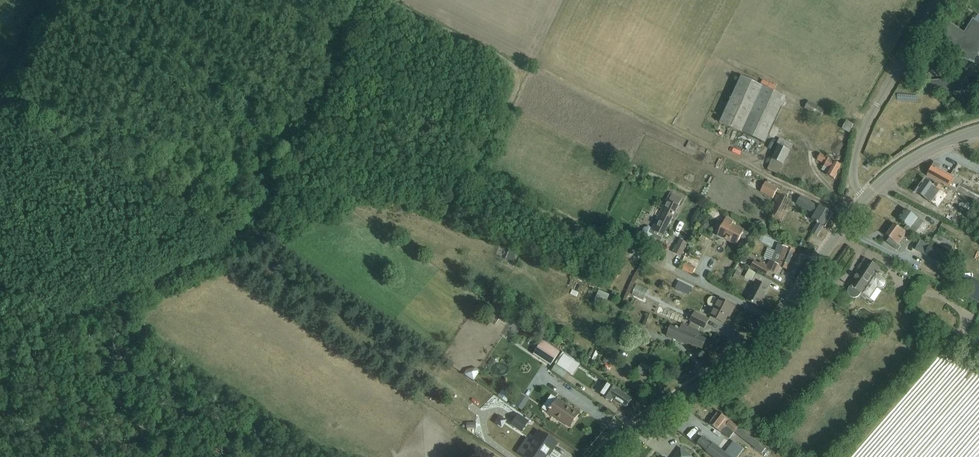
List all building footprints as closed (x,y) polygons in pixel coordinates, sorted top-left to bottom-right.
[(956,49),(973,60),(978,51),(978,23),(974,20),(965,35),(949,24),(940,38),(956,48),(954,50),(955,51),(956,49)] [(719,124),(763,144),(784,99),(740,79),(719,124)] [(960,79),(931,82),(932,94),(962,91),(960,79)] [(899,92),(899,100),(919,101),(920,94),(899,92)] [(825,110),(809,101),(805,108),(821,118),(825,110)] [(843,129),(850,133),(854,125),(847,121),(843,129)] [(767,170),(778,175),(792,146),(779,140),(776,146),(779,147),(767,170)] [(825,175),(834,180),(841,166),(820,155),(817,160),(825,164),(821,171),(826,173),(825,175)] [(927,176),(957,192),(957,190),(978,202),(978,193),(959,183),(961,180),(954,176),(939,168),(941,166),(934,162),(927,176)] [(776,198),(782,188),(769,180),(763,190),(776,198)] [(918,193),(932,203),(943,187),(935,182),(933,185),(927,180),(918,193)] [(664,236),(682,199),(672,194),(669,202),(660,219),(657,218),(651,230),(652,231),(650,230),(651,229),(649,228),(645,229),(643,233),(644,237),(648,238),(652,237),(652,236),(657,239),(659,234),(664,236)] [(767,220),(778,225),(790,201),(779,196),(767,220)] [(801,196),(796,204),(815,215),(812,220),(817,223),(818,224),(812,234),(818,237),(824,227),(825,228),(833,214),(820,206),(819,207),(801,196)] [(978,206),(978,204),(975,203),(969,212),(974,215),(978,206)] [(924,223),(917,218),(905,210),(898,219),(906,225),(904,228),(911,234),(915,236),(924,223)] [(717,236),(737,245),(744,231),(732,225),(734,222),(726,218),(717,236)] [(895,224),(886,235),(889,238),(886,242),(898,250),(901,246),(898,244),(905,234),(908,237),(910,235),(903,229),(903,230),(895,224)] [(762,240),(776,247),(779,239),(766,233),(762,240)] [(932,242),(951,252),(955,245),(936,235),(932,242)] [(674,253),(681,256),(687,244),(680,240),(674,253)] [(918,252),(922,246),(914,240),(910,247),(918,252)] [(768,248),(764,257),(772,260),(771,262),(768,269),(770,270),(777,274),(780,267),(788,270),(790,267),(796,251),(779,244),(776,251),(768,248)] [(954,257),(930,245),(926,254),(935,259),(935,260),(949,267),(954,257)] [(510,250),(506,259),(512,262),(516,252),(510,250)] [(860,295),(861,293),(870,299),(877,288),(879,289),(882,289),(884,288),(886,286),(887,284),(887,281),(886,278),(885,277),(877,272),(880,267),(865,258),(858,269),(860,270),(850,285),(851,286),(849,288),(848,291),(848,293),(849,295),(851,297),(853,298),(856,298),(858,297),(860,295)] [(751,267),(767,276),(770,270),(768,269),(767,269),(754,262),(751,267)] [(686,264),(683,270),(693,275),(696,268),(690,266),(686,264)] [(745,277),(752,281),(756,284),(747,301),(758,307),(769,287),(768,287),(772,281),(749,269),(745,277)] [(678,287),(691,294),(696,285),(683,278),(678,287)] [(973,278),(964,295),(978,303),(978,282),(973,278)] [(637,284),(634,295),(649,298),(651,287),(637,284)] [(611,299),(612,291),(600,289),(598,297),(611,299)] [(709,305),(714,307),(709,316),(724,324),(730,312),(732,313),(735,307),(714,297),(713,296),(711,297),(709,299),(708,300),(708,303),(708,304),(709,305)] [(686,318),(691,321),(690,321),(705,329),(709,320),(695,313),(690,311),(686,318)] [(656,317),(654,316),(647,313),(643,325),(649,328),(651,322),(654,323),(656,317)] [(683,340),(703,349),(706,340),(698,337),(700,333),(682,326),(681,330),(672,326),(667,336),(682,342),(683,340)] [(560,353),(543,342),(534,356),(551,367),(560,353)] [(563,353),(556,364),(569,372),(576,361),(563,353)] [(637,376),(646,380),(651,369),(642,364),(637,376)] [(470,365),(466,375),(475,379),(479,369),(470,365)] [(591,372),(589,375),(599,381),(600,378),(591,372)] [(631,401),(613,389),(609,386),(602,396),(611,403),(614,399),(626,408),(631,401)] [(529,400),(519,394),(512,404),(522,411),(529,400)] [(549,413),(568,426),(570,427),(579,415),(558,401),(549,413)] [(714,419),(710,423),(722,432),(727,436),(730,435),(731,436),(735,432),(763,453),(766,448),(719,412),(714,419)] [(510,425),(521,433),(529,421),(517,414),(510,425)] [(522,456),(545,456),(550,451),(552,452),(556,446),(538,433),(531,444),(525,440),(516,453),(522,456)] [(697,444),(707,451),(706,452),(713,456),(738,456),(743,450),(734,443),(726,453),(712,443),(712,444),(702,437),(697,444)] [(551,456),(552,456),(559,456),(562,452),(556,448),(551,456)]
